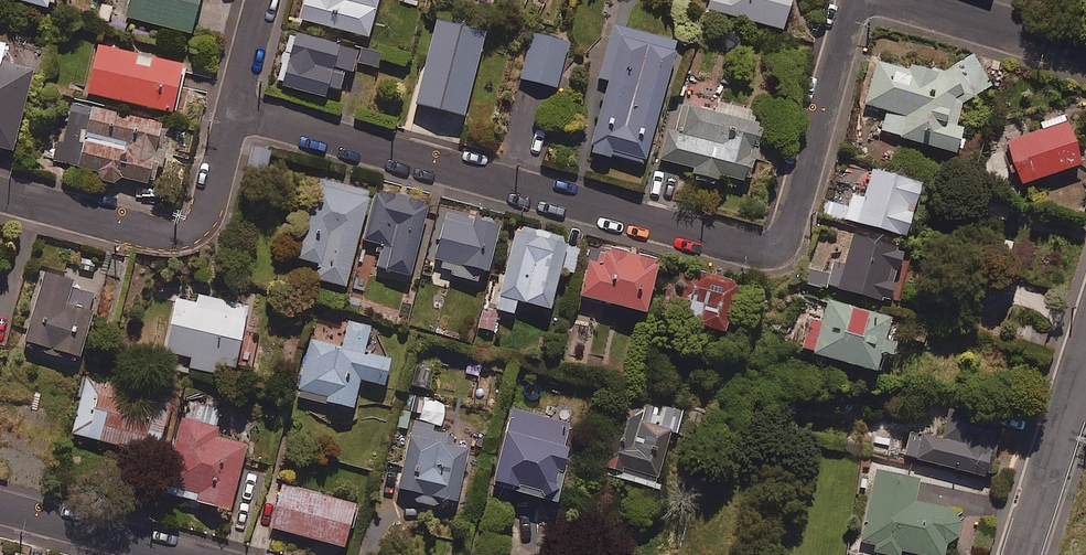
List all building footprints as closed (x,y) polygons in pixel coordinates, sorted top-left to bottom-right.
[(125,16),(190,32),(198,0),(129,0),(125,16)] [(300,18),(369,35),(377,0),(304,0),(300,18)] [(781,30),(791,0),(710,0),(708,7),(781,30)] [(486,32),(437,18),(413,101),(462,115),(486,32)] [(679,43),(615,24),(598,78),(608,81),(588,148),(642,164),(679,43)] [(345,70),(353,72),(356,61),(377,67),(380,55),(296,32),(282,84),(325,96),(327,86),(340,90),(345,70)] [(569,42),(534,32),(521,77),(556,87),(569,42)] [(182,64),(98,44),(87,91),(171,111),(182,64)] [(977,94),(972,87),(987,76),(975,54),(942,72),(911,63),(909,69),(877,60),(865,103),(888,109),(881,130),(956,152),(963,127),(959,126),(965,103),(977,94)] [(12,150),(33,69),(0,60),(0,147),(12,150)] [(155,143),(160,123),(61,100),(47,158),(98,170),(101,177),(108,181),(116,180),(121,175),(146,181),(150,163),(161,166),(166,146),(155,143)] [(761,114),(719,102),(716,112),(684,103),(677,129),(668,127),(660,158),(693,166),(692,173),(719,180),(720,175),(744,181),(761,114)] [(1081,159),(1066,116),(1005,136),(1019,180),(1081,159)] [(921,181),(873,168),(865,197),(853,193),(846,218),(907,234),(921,181)] [(367,190),(317,179),(299,258),(319,263),(316,278),(346,285),(367,190)] [(427,202),(375,190),(364,240),(381,243),(376,266),(411,274),(427,202)] [(499,222),(446,209),(434,259),(444,262),(441,272),(485,282),(499,222)] [(568,238),(519,224),(495,306),(512,311),(516,298),(549,307),(560,269),(573,273),(579,252),(565,248),(568,238)] [(905,247),(852,233),(845,260),(835,257),(828,284),(890,301),(905,247)] [(660,260),(603,243),(597,261),(590,259),(580,293),(645,312),(660,260)] [(740,282),(677,266),(669,298),(688,303),(684,318),(728,329),(740,282)] [(72,279),(42,272),(23,346),(80,360),(97,293),(70,286),(72,279)] [(176,297),(161,361),(232,377),(248,306),(200,295),(198,302),(176,297)] [(892,316),(828,299),(822,322),(809,318),(800,348),(876,369),(882,351),(892,354),(896,340),(886,337),(892,316)] [(371,326),(348,321),(342,345),(310,338),(297,395),(352,407),(359,379),(383,385),(389,358),(365,353),(371,326)] [(171,395),(87,375),(72,434),(157,454),(171,395)] [(682,413),(622,395),(601,466),(656,482),(671,430),(676,432),(682,413)] [(221,410),(185,400),(160,490),(229,509),(247,444),(214,434),(221,410)] [(556,500),(571,446),(566,444),(572,422),(567,421),(570,408),(549,403),(545,417),(513,408),(492,483),(556,500)] [(999,423),(948,410),(941,436),(912,428),(905,454),(985,476),(999,423)] [(414,420),(397,489),(456,503),(469,448),(448,443),(451,429),(414,420)] [(861,541),(872,544),(871,549),(896,554),(899,554),(900,549),(926,554),(944,554),(948,539),(956,541),(963,510),(915,500),(920,478),(905,475),(907,467),(879,461),(861,541)] [(355,502),(282,483),(271,527),(344,546),(355,502)]
